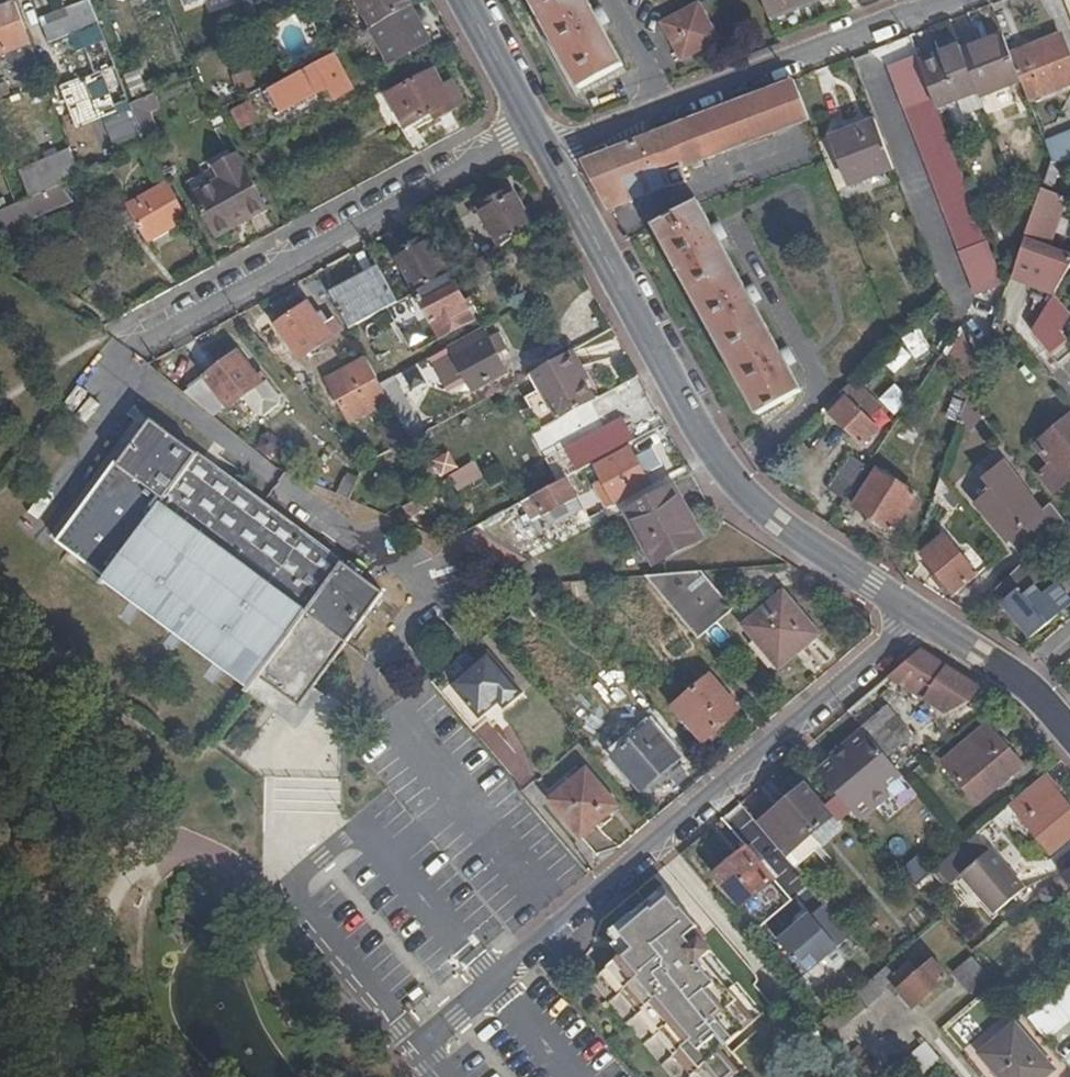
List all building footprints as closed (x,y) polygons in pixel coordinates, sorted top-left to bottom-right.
[(23,69),(40,64),(15,0),(0,6),(0,52),(6,49),(12,66),(21,63),(23,69)] [(65,8),(73,32),(101,23),(92,0),(85,0),(65,8)] [(192,12),(223,0),(187,0),(192,12)] [(353,2),(368,29),(408,7),(412,5),(409,0),(356,0),(353,2)] [(583,87),(624,62),(603,25),(607,23),(600,11),(597,13),(590,0),(534,0),(583,87)] [(772,18),(819,0),(766,0),(772,18)] [(685,56),(720,36),(699,1),(665,21),(685,56)] [(408,7),(368,29),(351,38),(356,47),(376,36),(389,60),(427,39),(408,7)] [(65,8),(40,18),(49,40),(73,32),(65,8)] [(1002,32),(961,48),(977,91),(978,95),(1019,79),(1010,54),(1002,32)] [(1010,54),(1019,79),(1026,97),(1069,80),(1069,56),(1062,34),(1010,54)] [(959,44),(919,59),(936,106),(977,91),(961,48),(959,44)] [(304,71),(301,68),(283,78),(273,83),(262,90),(275,108),(285,103),(304,93),(326,81),(337,98),(355,88),(334,54),(304,71)] [(925,164),(973,294),(1002,283),(966,187),(955,159),(936,106),(919,59),(917,54),(889,66),(925,164)] [(451,81),(443,85),(434,69),(387,94),(404,126),(432,111),(436,118),(463,103),(451,81)] [(64,86),(75,127),(120,115),(109,74),(64,86)] [(795,77),(697,114),(583,157),(590,169),(610,205),(670,182),(666,170),(810,115),(795,77)] [(155,92),(131,102),(143,133),(158,127),(150,110),(161,106),(155,92)] [(307,99),(304,93),(285,103),(289,110),(307,99)] [(241,119),(258,110),(252,99),(234,109),(241,119)] [(833,135),(850,181),(894,167),(876,118),(833,135)] [(1042,142),(1049,161),(1051,160),(1069,158),(1069,130),(1042,142)] [(145,144),(139,147),(150,166),(157,161),(147,143),(145,144)] [(70,147),(19,169),(29,196),(59,182),(80,173),(70,147)] [(247,211),(267,200),(243,153),(217,167),(222,176),(194,191),(214,232),(249,215),(247,211)] [(964,156),(955,159),(966,187),(975,183),(964,156)] [(142,226),(150,238),(187,214),(157,161),(150,166),(162,185),(129,205),(131,207),(121,213),(132,231),(142,226)] [(83,193),(86,192),(90,201),(116,189),(107,168),(96,173),(94,170),(76,178),(83,193)] [(14,203),(0,209),(0,223),(3,229),(74,199),(59,182),(29,196),(16,202),(14,203)] [(1027,227),(1011,272),(1058,289),(1069,269),(1069,253),(1047,245),(1066,195),(1040,187),(1027,227)] [(512,188),(481,205),(502,243),(533,226),(512,188)] [(715,223),(710,225),(695,197),(691,199),(691,197),(652,219),(714,330),(759,411),(800,387),(786,362),(789,359),(783,349),(779,350),(752,300),(755,297),(748,285),(744,287),(716,235),(720,232),(715,223)] [(427,234),(396,251),(417,290),(449,273),(427,234)] [(382,272),(377,263),(329,290),(333,298),(382,272)] [(333,298),(350,328),(350,327),(386,307),(397,301),(382,272),(333,298)] [(447,334),(475,317),(450,272),(449,273),(417,290),(397,301),(386,307),(413,353),(447,334)] [(1054,295),(1032,330),(1051,352),(1066,340),(1059,332),(1068,315),(1054,295)] [(276,326),(278,327),(260,341),(279,362),(295,350),(301,358),(343,329),(335,318),(329,322),(322,313),(318,316),(307,303),(276,326)] [(946,352),(964,382),(976,368),(961,329),(946,352)] [(474,387),(506,370),(488,338),(457,356),(474,387)] [(576,347),(531,371),(558,421),(589,404),(596,401),(586,381),(579,369),(586,365),(576,347)] [(257,374),(237,352),(184,393),(212,416),(242,394),(257,411),(263,412),(278,403),(278,392),(261,370),(257,374)] [(327,377),(351,419),(389,398),(381,383),(366,355),(327,377)] [(586,365),(579,369),(586,381),(592,378),(586,365)] [(381,383),(389,398),(400,417),(411,437),(425,430),(395,375),(381,383)] [(863,382),(857,375),(824,408),(861,444),(876,429),(865,416),(878,404),(860,384),(863,382)] [(617,390),(590,405),(589,404),(558,421),(545,428),(549,436),(589,415),(594,425),(597,423),(603,434),(610,431),(613,437),(621,434),(623,437),(637,429),(617,390)] [(907,400),(896,391),(885,404),(897,413),(907,400)] [(132,440),(145,423),(133,414),(120,431),(132,440)] [(400,417),(381,427),(392,447),(411,437),(400,417)] [(1055,490),(1069,478),(1069,417),(1037,445),(1052,463),(1041,473),(1055,490)] [(65,547),(138,602),(252,687),(260,677),(275,689),(299,707),(312,689),(316,684),(385,594),(231,480),(151,422),(120,464),(115,460),(114,462),(56,541),(65,547)] [(364,461),(352,447),(334,482),(320,475),(317,483),(349,497),(364,461)] [(656,447),(638,457),(633,449),(599,469),(607,484),(599,489),(609,506),(617,502),(618,505),(654,484),(648,473),(665,462),(656,447)] [(848,454),(826,485),(844,497),(866,466),(848,454)] [(988,485),(974,497),(1024,560),(1067,518),(1050,496),(1040,504),(1002,457),(980,475),(988,485)] [(479,462),(451,471),(457,489),(485,480),(479,462)] [(891,530),(916,492),(879,467),(854,506),(891,530)] [(582,496),(570,476),(530,498),(540,518),(563,507),(567,513),(578,507),(574,500),(582,496)] [(661,562),(701,539),(672,484),(630,506),(661,562)] [(439,499),(433,489),(405,504),(411,514),(439,499)] [(937,528),(940,525),(928,511),(927,515),(937,528)] [(945,535),(922,555),(954,594),(978,574),(945,535)] [(505,549),(490,542),(484,555),(513,569),(524,551),(508,544),(505,549)] [(539,569),(533,559),(514,569),(527,575),(539,569)] [(1036,587),(1041,582),(1024,560),(990,592),(1029,639),(1058,615),(1041,594),(1036,587)] [(697,570),(640,575),(692,636),(728,606),(697,570)] [(1041,594),(1058,615),(1069,604),(1069,599),(1056,581),(1041,594)] [(800,650),(818,634),(781,592),(743,626),(777,665),(797,647),(800,650)] [(958,708),(969,705),(981,687),(921,648),(891,674),(936,704),(931,710),(938,716),(943,709),(949,712),(954,705),(958,708)] [(467,649),(430,680),(470,727),(497,703),(504,711),(524,694),(490,653),(478,662),(467,649)] [(704,670),(669,701),(699,735),(734,705),(704,670)] [(885,707),(862,726),(868,733),(885,753),(907,733),(885,707)] [(643,786),(678,756),(650,721),(613,752),(643,786)] [(985,726),(944,761),(979,802),(1020,767),(1021,769),(1024,766),(1007,747),(1009,745),(1004,739),(1002,740),(986,722),(983,725),(985,726)] [(868,733),(820,773),(838,794),(846,803),(847,805),(878,778),(879,776),(874,770),(888,757),(885,753),(868,733)] [(547,800),(578,836),(593,823),(614,805),(616,803),(584,766),(547,800)] [(1051,852),(1069,836),(1069,808),(1058,794),(1060,792),(1045,774),(1008,804),(1051,852)] [(825,806),(805,782),(756,823),(783,855),(832,814),(825,806)] [(846,803),(838,794),(825,806),(832,814),(846,803)] [(618,809),(614,805),(593,823),(597,827),(618,809)] [(994,912),(1021,890),(974,833),(961,844),(931,868),(948,888),(962,876),(994,912)] [(742,902),(772,877),(745,844),(716,871),(742,902)] [(920,855),(906,867),(920,884),(934,872),(920,855)] [(1060,878),(1059,877),(1039,894),(1046,902),(1069,882),(1069,871),(1060,878)] [(663,891),(655,880),(605,922),(604,937),(611,945),(605,950),(612,959),(627,946),(616,932),(663,891)] [(641,1017),(690,1076),(725,1076),(734,1070),(717,1048),(751,1020),(699,956),(704,952),(706,949),(697,938),(700,935),(663,891),(616,932),(627,946),(612,959),(601,969),(641,1017)] [(807,913),(776,939),(806,973),(836,947),(807,913)] [(704,952),(699,956),(751,1020),(756,1015),(704,952)] [(955,972),(972,992),(992,975),(975,955),(955,972)] [(885,967),(881,970),(822,1020),(832,1031),(888,985),(897,994),(895,996),(903,1004),(908,1000),(913,1006),(948,976),(933,958),(918,970),(909,962),(893,976),(885,967)] [(1025,1015),(1044,1037),(1069,1016),(1069,979),(1025,1015)] [(1015,1023),(981,1052),(1002,1076),(1033,1076),(1035,1075),(1037,1076),(1042,1076),(1053,1068),(1015,1023)] [(762,1071),(767,1076),(779,1076),(800,1059),(796,1054),(807,1044),(802,1037),(762,1071)] [(924,1039),(901,1059),(915,1076),(917,1076),(941,1059),(924,1039)] [(860,1044),(850,1052),(865,1070),(875,1062),(860,1044)]
